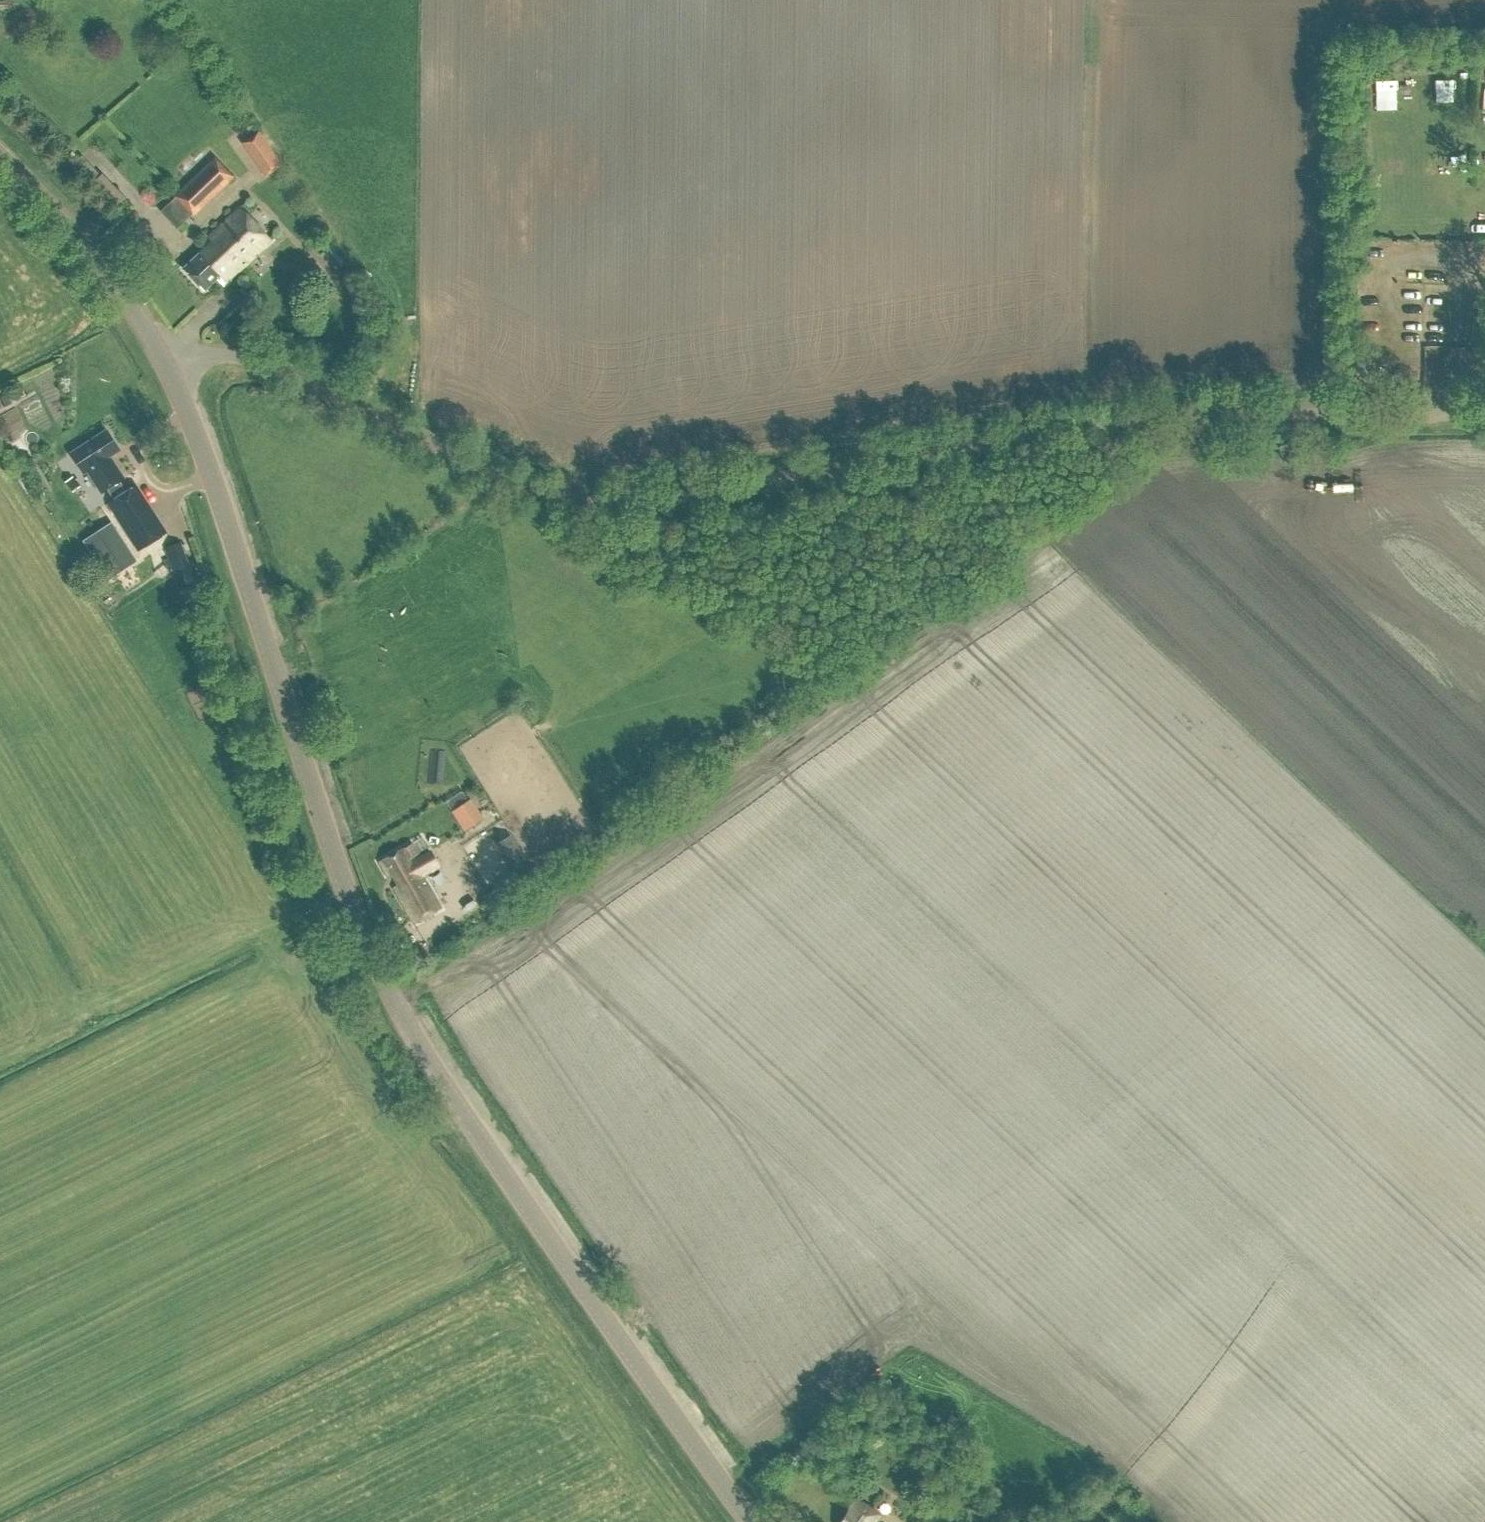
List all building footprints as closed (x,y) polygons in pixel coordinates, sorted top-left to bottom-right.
[(248,140),(270,173),(281,166),(259,132),(248,140)] [(175,195),(194,214),(233,177),(214,158),(175,195)] [(221,288),(269,241),(237,208),(205,239),(209,243),(182,270),(203,292),(214,281),(221,288)] [(123,480),(106,456),(117,449),(104,431),(70,455),(81,473),(84,471),(101,496),(123,480)] [(80,486),(72,476),(65,482),(73,492),(80,486)] [(136,485),(109,503),(139,550),(166,532),(136,485)] [(108,577),(136,559),(112,522),(85,540),(108,577)] [(181,543),(165,548),(173,570),(180,567),(189,564),(181,543)] [(450,812),(463,832),(483,819),(470,800),(450,812)] [(508,837),(497,844),(522,884),(534,876),(510,836),(508,837)] [(415,925),(442,910),(413,856),(419,852),(414,842),(380,860),(415,925)] [(879,1518),(856,1501),(842,1521),(876,1521),(879,1518)]
